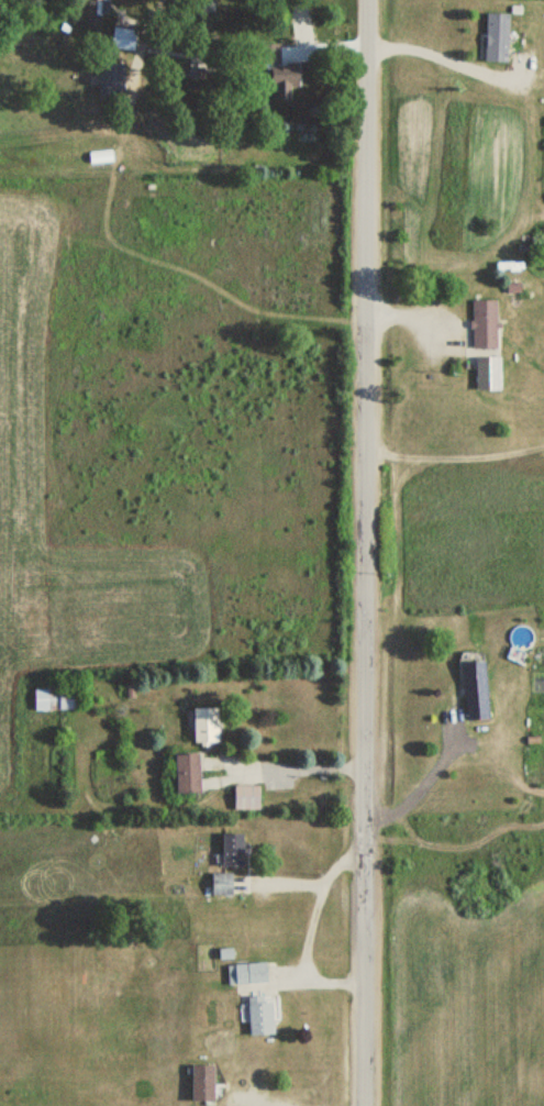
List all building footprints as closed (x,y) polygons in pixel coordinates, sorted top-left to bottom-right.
[(110,2),(96,0),(89,0),(83,35),(103,38),(110,2)] [(482,61),(507,61),(507,14),(482,14),(482,61)] [(301,85),(297,69),(282,73),(276,45),(268,47),(269,54),(255,57),(262,88),(270,86),(273,100),(289,97),(287,89),(301,85)] [(96,98),(122,98),(122,64),(96,64),(96,98)] [(515,284),(504,284),(504,293),(515,293),(515,284)] [(471,390),(497,390),(497,356),(495,356),(495,300),(471,301),(471,390)] [(488,717),(482,655),(457,657),(463,720),(488,717)] [(31,688),(31,710),(75,710),(75,688),(31,688)] [(214,707),(188,707),(188,743),(214,743),(214,707)] [(195,753),(169,753),(169,792),(195,792),(195,753)] [(258,785),(230,785),(230,810),(258,810),(258,785)] [(241,833),(218,833),(218,865),(241,865),(241,833)] [(229,895),(229,872),(208,872),(208,896),(229,895)] [(266,963),(226,964),(226,984),(266,983),(266,963)] [(272,999),(245,999),(245,1034),(272,1034),(272,999)] [(211,1065),(186,1065),(186,1100),(211,1100),(211,1065)]
